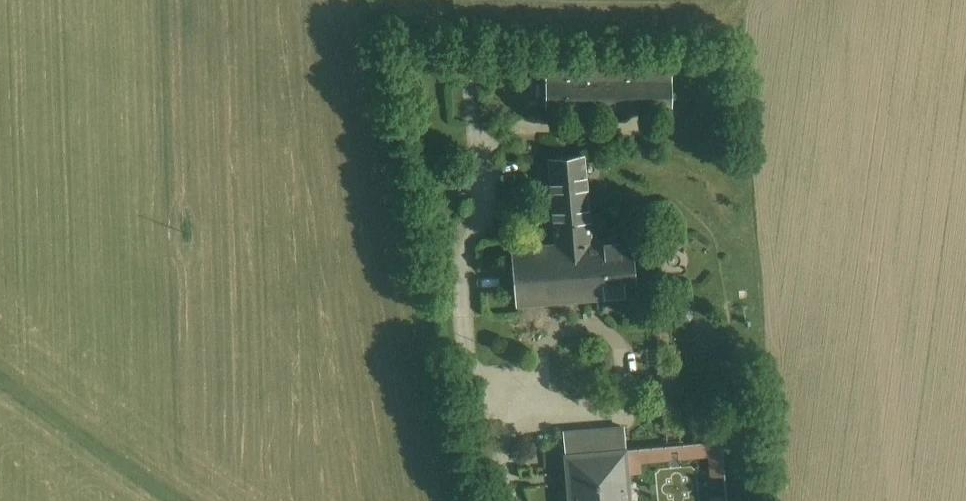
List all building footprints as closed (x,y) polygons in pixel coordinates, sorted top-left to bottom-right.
[(547,57),(547,107),(675,106),(675,56),(547,57)] [(514,246),(519,307),(640,297),(635,236),(598,239),(591,152),(550,156),(558,242),(514,246)] [(568,454),(629,449),(627,426),(567,431),(568,454)] [(726,441),(629,449),(630,463),(710,456),(712,477),(726,476),(727,495),(713,496),(714,500),(731,500),(726,441)] [(572,500),(633,500),(630,463),(629,449),(568,454),(572,500)]
